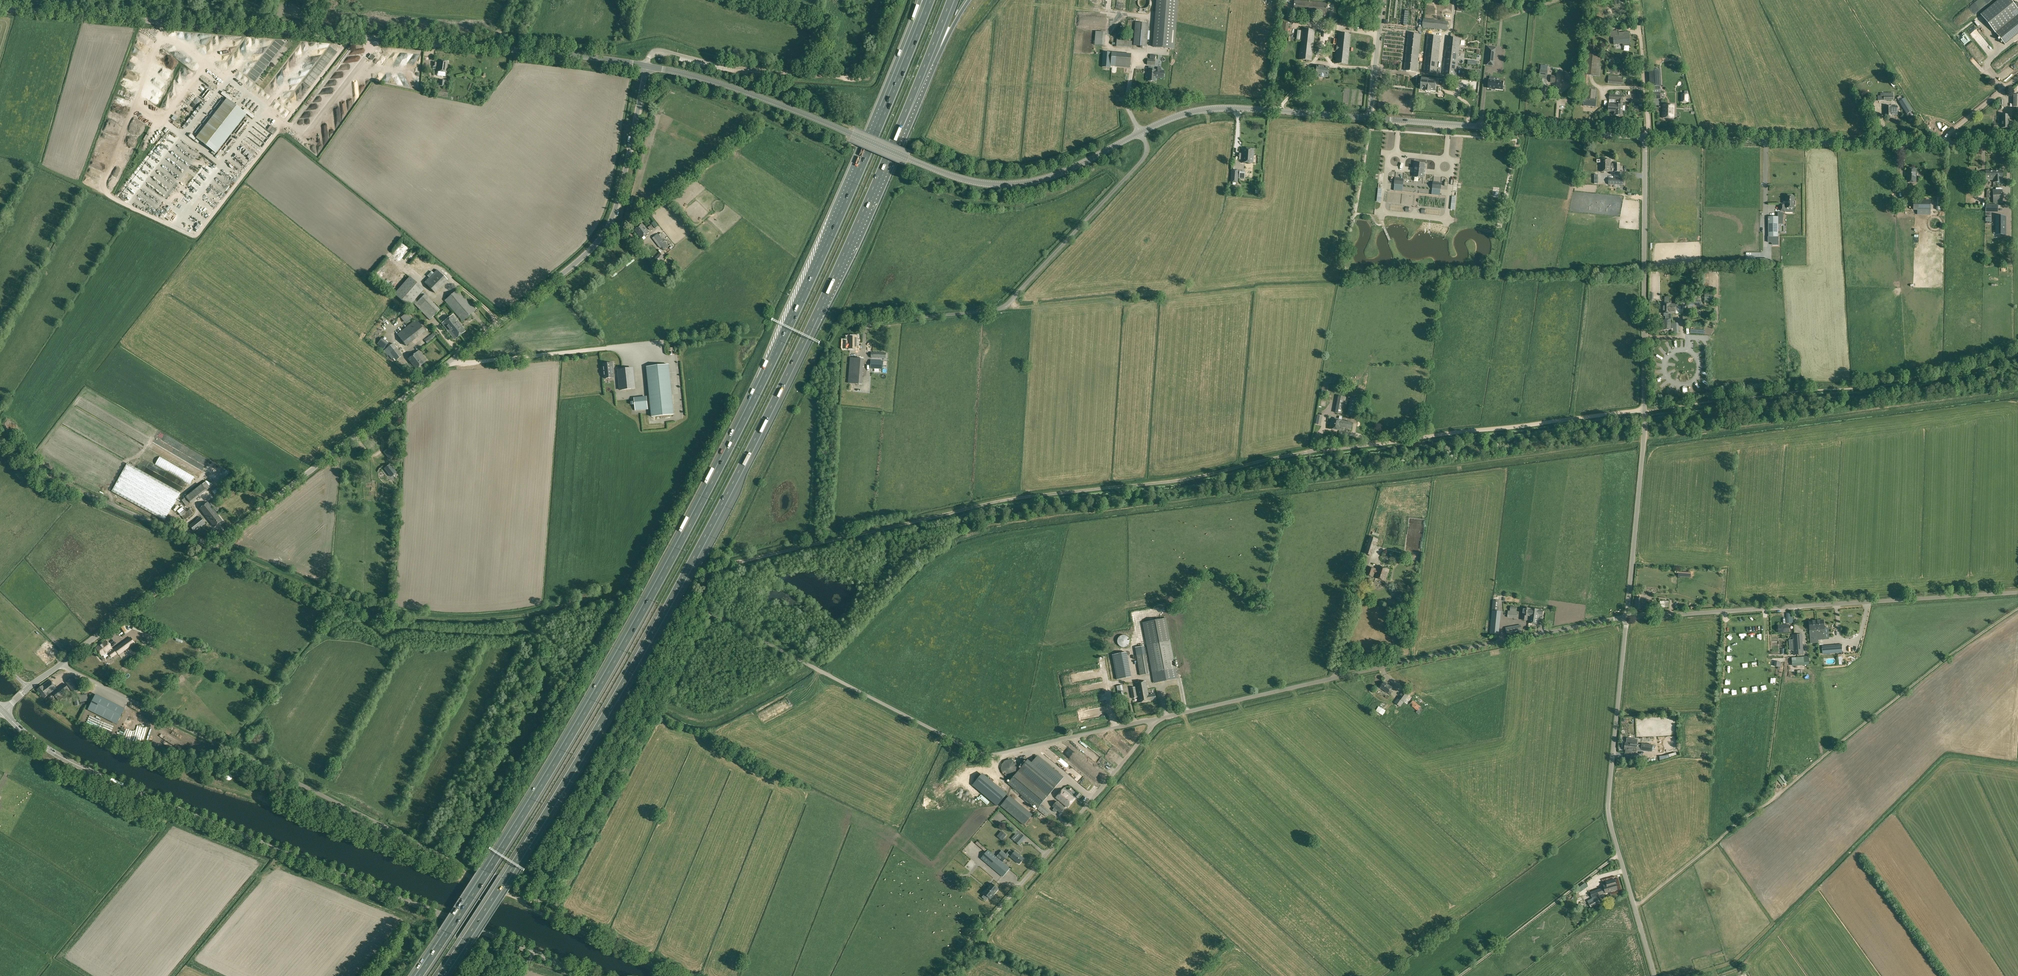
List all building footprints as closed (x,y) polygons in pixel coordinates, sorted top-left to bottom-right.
[(1138,2),(1138,3),(1138,4),(1138,5),(1139,5),(1139,6),(1140,7),(1141,7),(1141,8),(1142,8),(1143,8),(1144,8),(1145,8),(1146,8),(1146,7),(1147,7),(1148,6),(1148,5),(1149,5),(1149,4),(1149,3),(1149,2),(1149,1),(1149,0),(1138,0),(1138,1),(1138,2)] [(1174,48),(1177,0),(1157,0),(1154,47),(1174,48)] [(1293,12),(1293,15),(1306,16),(1306,13),(1326,15),(1327,7),(1330,8),(1330,4),(1327,4),(1327,3),(1301,0),(1294,0),(1293,12)] [(1993,31),(2017,11),(2017,3),(2017,2),(2013,5),(2009,0),(2000,0),(1981,16),(1993,31)] [(1352,14),(1353,11),(1352,8),(1351,6),(1349,4),(1346,3),(1343,4),(1340,6),(1339,8),(1338,11),(1338,14),(1340,16),(1342,18),(1345,18),(1348,18),(1351,16),(1352,14)] [(1447,30),(1448,22),(1424,19),(1423,27),(1447,30)] [(1147,46),(1149,23),(1135,22),(1133,45),(1147,46)] [(1278,35),(1288,36),(1289,24),(1280,23),(1278,35)] [(1973,36),(1978,32),(1973,26),(1968,30),(1973,36)] [(1311,61),(1315,30),(1302,28),(1298,59),(1311,61)] [(1106,42),(1106,29),(1097,29),(1097,42),(1106,42)] [(1620,33),(1621,36),(1619,36),(1619,31),(1610,31),(1611,37),(1613,36),(1614,44),(1623,43),(1623,46),(1630,45),(1629,35),(1629,32),(1620,33)] [(1348,65),(1351,34),(1338,32),(1335,63),(1348,65)] [(1417,71),(1421,35),(1408,33),(1404,70),(1417,71)] [(1437,73),(1441,37),(1428,36),(1424,72),(1437,73)] [(247,48),(247,43),(253,44),(254,39),(245,38),(244,48),(247,48)] [(1456,76),(1460,39),(1447,38),(1443,74),(1456,76)] [(1586,44),(1583,74),(1580,74),(1578,88),(1588,89),(1589,75),(1600,76),(1601,66),(1600,66),(1602,46),(1586,44)] [(1488,48),(1486,64),(1493,65),(1495,49),(1488,48)] [(395,62),(402,70),(403,68),(405,71),(407,69),(411,71),(414,69),(421,52),(417,50),(416,52),(410,50),(406,54),(402,52),(397,57),(395,62)] [(1111,64),(1111,53),(1111,52),(1103,52),(1102,67),(1110,68),(1111,64)] [(1116,53),(1115,65),(1115,66),(1130,67),(1131,54),(1116,53)] [(1148,58),(1147,63),(1147,65),(1155,65),(1155,64),(1156,55),(1150,54),(1150,59),(1148,58)] [(301,75),(304,74),(303,65),(299,66),(298,57),(295,57),(295,56),(289,57),(290,62),(284,64),(285,72),(288,71),(289,76),(295,75),(295,78),(301,77),(301,75)] [(438,60),(438,65),(437,69),(437,71),(449,73),(450,68),(447,68),(448,61),(445,61),(445,60),(442,60),(442,61),(438,60)] [(1327,77),(1328,67),(1317,66),(1315,76),(1327,77)] [(2004,76),(2010,69),(2006,66),(2000,73),(2004,76)] [(1163,78),(1164,71),(1161,70),(1161,68),(1158,68),(1158,70),(1149,69),(1148,81),(1155,81),(1155,78),(1163,78)] [(1546,84),(1548,70),(1540,70),(1538,92),(1539,92),(1540,93),(1541,93),(1542,93),(1545,93),(1545,88),(1546,88),(1546,84)] [(1660,70),(1649,70),(1650,79),(1650,86),(1661,85),(1660,70)] [(400,82),(403,81),(402,79),(403,78),(400,71),(395,73),(400,82)] [(1574,73),(1562,72),(1561,82),(1573,83),(1574,73)] [(1623,85),(1623,77),(1609,75),(1608,83),(1623,85)] [(1426,90),(1426,91),(1431,91),(1431,90),(1435,91),(1436,79),(1422,78),(1421,89),(1426,90)] [(1503,90),(1504,81),(1489,80),(1488,88),(1503,90)] [(447,97),(449,88),(439,87),(437,95),(447,97)] [(195,90),(191,95),(198,101),(202,97),(195,90)] [(1596,107),(1597,97),(1595,97),(1596,91),(1587,90),(1586,100),(1584,100),(1584,106),(1596,107)] [(233,99),(223,91),(221,94),(227,98),(231,101),(233,99)] [(1688,103),(1689,94),(1681,94),(1681,102),(1688,103)] [(1622,115),(1623,95),(1609,95),(1609,99),(1619,99),(1619,105),(1609,104),(1608,111),(1615,112),(1615,115),(1622,115)] [(227,98),(196,138),(200,141),(216,153),(247,114),(243,111),(231,101),(227,98)] [(1904,98),(1899,101),(1907,114),(1912,111),(1904,98)] [(1674,105),(1663,105),(1663,118),(1674,118),(1674,105)] [(1897,115),(1897,106),(1884,106),(1884,115),(1897,115)] [(253,119),(255,116),(245,109),(243,111),(247,114),(253,119)] [(268,128),(274,132),(277,128),(272,123),(268,128)] [(196,138),(190,133),(188,136),(198,143),(200,141),(196,138)] [(1253,163),(1254,149),(1243,148),(1242,162),(1253,163)] [(1601,171),(1611,171),(1610,159),(1601,159),(1601,171)] [(1425,164),(1415,163),(1414,177),(1423,178),(1425,164)] [(1907,168),(1907,182),(1916,182),(1916,169),(1907,168)] [(205,178),(208,173),(204,170),(200,175),(205,178)] [(2002,177),(2002,171),(1986,171),(1986,180),(1993,180),(1993,182),(2002,182),(2002,177)] [(1994,203),(2003,202),(2002,190),(1993,190),(1994,203)] [(1780,204),(1781,211),(1785,211),(1785,207),(1786,207),(1786,208),(1794,208),(1794,205),(1795,205),(1795,201),(1794,201),(1794,196),(1786,196),(1786,204),(1784,204),(1780,204)] [(1914,200),(1914,209),(1914,210),(1917,210),(1917,215),(1930,215),(1930,201),(1914,200)] [(202,203),(200,205),(205,208),(202,212),(209,216),(213,210),(202,203)] [(1996,216),(1996,230),(2000,230),(2000,235),(2005,235),(2005,216),(1996,216)] [(1778,224),(1778,217),(1768,217),(1768,237),(1779,237),(1778,224)] [(641,238),(650,232),(643,223),(634,229),(641,238)] [(660,237),(662,235),(661,233),(659,235),(657,234),(652,238),(660,248),(661,247),(663,250),(668,246),(660,237)] [(658,262),(664,256),(660,253),(654,258),(658,262)] [(435,293),(448,280),(438,269),(424,282),(435,293)] [(409,306),(424,289),(410,277),(394,294),(409,306)] [(463,321),(476,310),(458,289),(444,300),(463,321)] [(1705,292),(1705,304),(1708,304),(1708,302),(1714,302),(1714,292),(1705,292)] [(429,319),(440,309),(425,294),(415,304),(429,319)] [(1670,303),(1670,313),(1675,313),(1676,309),(1681,309),(1681,304),(1676,304),(1671,303),(1670,303)] [(452,316),(448,318),(461,334),(466,330),(458,321),(457,322),(452,316)] [(456,338),(461,334),(448,318),(443,323),(453,336),(454,335),(456,338)] [(425,331),(421,326),(416,319),(397,334),(406,346),(425,331)] [(1670,319),(1662,320),(1663,329),(1671,329),(1670,319)] [(437,336),(433,332),(424,340),(427,344),(437,336)] [(857,349),(857,337),(848,337),(848,343),(847,343),(847,341),(843,341),(843,349),(857,349)] [(402,355),(393,343),(384,350),(388,355),(389,355),(392,359),(394,358),(396,360),(402,355)] [(424,362),(427,360),(419,350),(408,359),(416,369),(424,363),(424,362)] [(862,371),(863,359),(850,358),(848,383),(861,384),(863,371),(862,371)] [(882,369),(883,361),(871,360),(870,368),(882,369)] [(605,378),(614,377),(612,363),(603,364),(605,378)] [(652,417),(674,414),(669,365),(647,367),(652,417)] [(620,390),(635,388),(633,369),(630,369),(630,368),(622,369),(618,370),(620,390)] [(1346,396),(1339,395),(1338,395),(1335,412),(1343,414),(1346,396)] [(636,410),(647,409),(646,397),(634,398),(636,410)] [(1359,400),(1351,398),(1347,415),(1355,417),(1359,400)] [(1341,421),(1341,420),(1332,418),(1330,429),(1340,430),(1340,427),(1351,429),(1352,422),(1341,421)] [(381,440),(376,433),(369,438),(374,445),(381,440)] [(389,448),(384,452),(389,459),(394,455),(389,448)] [(150,449),(146,456),(192,481),(196,473),(150,449)] [(135,467),(128,463),(113,491),(120,496),(165,520),(181,492),(135,467)] [(396,473),(390,465),(385,469),(391,477),(396,473)] [(207,491),(206,490),(210,487),(206,481),(202,484),(201,484),(185,497),(186,497),(190,503),(207,491)] [(190,503),(186,497),(182,500),(187,506),(190,503)] [(214,526),(222,520),(208,502),(200,508),(214,526)] [(185,520),(193,513),(190,509),(182,515),(185,520)] [(189,525),(194,532),(205,523),(200,516),(189,525)] [(1372,556),(1378,539),(1370,536),(1365,554),(1372,556)] [(1386,581),(1389,569),(1379,566),(1378,570),(1376,570),(1376,569),(1369,567),(1366,575),(1374,577),(1375,573),(1377,573),(1375,578),(1386,581)] [(1635,608),(1647,609),(1648,599),(1636,598),(1635,608)] [(1501,611),(1498,611),(1499,601),(1498,601),(1493,600),(1492,610),(1489,633),(1499,635),(1501,611)] [(1528,615),(1529,615),(1530,608),(1523,608),(1522,620),(1527,620),(1528,615)] [(1543,615),(1543,610),(1530,608),(1529,615),(1529,623),(1538,624),(1539,614),(1543,615)] [(1177,678),(1165,618),(1143,623),(1155,683),(1177,678)] [(1818,639),(1825,638),(1823,620),(1819,621),(1816,621),(1818,639)] [(1818,639),(1816,621),(1809,622),(1811,639),(1818,639)] [(1522,630),(1521,628),(1521,625),(1505,628),(1506,633),(1522,630)] [(1122,646),(1131,642),(1127,632),(1118,635),(1122,646)] [(1794,650),(1803,649),(1802,635),(1793,635),(1794,650)] [(113,650),(112,648),(106,640),(96,647),(102,656),(107,652),(108,653),(111,658),(117,653),(118,655),(135,643),(131,637),(113,650)] [(1140,675),(1149,674),(1144,646),(1135,648),(1140,675)] [(1128,650),(1114,653),(1119,677),(1132,675),(1128,650)] [(80,686),(73,676),(66,682),(73,691),(80,686)] [(44,698),(50,694),(56,689),(50,680),(37,689),(44,698)] [(1139,703),(1156,699),(1155,694),(1148,695),(1146,681),(1136,683),(1138,696),(1136,696),(1135,687),(1130,688),(1132,698),(1138,697),(1139,703)] [(1391,694),(1393,691),(1390,690),(1392,687),(1385,682),(1381,687),(1388,693),(1391,694)] [(52,693),(56,699),(69,689),(65,683),(52,693)] [(1398,698),(1404,701),(1405,702),(1409,695),(1403,690),(1398,698)] [(95,696),(88,709),(117,724),(124,710),(95,696)] [(1398,698),(1394,703),(1400,707),(1404,701),(1398,698)] [(1423,709),(1420,707),(1421,706),(1413,700),(1410,705),(1417,711),(1416,712),(1419,714),(1423,709)] [(1121,746),(1120,746),(1108,733),(1106,735),(1121,751),(1123,748),(1121,746)] [(1636,752),(1636,751),(1641,751),(1641,750),(1642,745),(1637,744),(1637,743),(1637,740),(1633,739),(1633,743),(1625,743),(1625,749),(1632,750),(1632,751),(1636,752)] [(1083,748),(1093,755),(1097,750),(1086,743),(1083,748)] [(1063,777),(1039,756),(1033,763),(1029,759),(1018,773),(1010,783),(1038,806),(1047,797),(1063,777)] [(1001,767),(1001,768),(1001,769),(1001,770),(1001,771),(1002,771),(1002,772),(1002,773),(1003,773),(1003,774),(1004,774),(1005,775),(1006,776),(1007,776),(1008,776),(1009,776),(1010,776),(1011,776),(1012,776),(1013,775),(1014,775),(1014,774),(1015,774),(1015,773),(1016,773),(1016,772),(1017,771),(1017,770),(1017,769),(1017,768),(1017,767),(1017,766),(1017,765),(1016,764),(1015,763),(1015,762),(1014,762),(1014,761),(1013,761),(1012,761),(1012,760),(1011,760),(1010,760),(1009,760),(1008,760),(1007,760),(1006,761),(1005,761),(1004,762),(1003,762),(1003,763),(1002,764),(1002,765),(1001,766),(1001,767)] [(1007,794),(982,773),(972,785),(997,806),(1007,794)] [(1056,797),(1061,802),(1066,805),(1067,807),(1074,799),(1063,789),(1056,797)] [(1031,816),(1008,796),(1001,805),(1024,824),(1031,816)] [(1060,812),(1066,805),(1061,802),(1060,803),(1057,801),(1052,807),(1054,808),(1053,809),(1053,810),(1055,812),(1056,812),(1057,810),(1060,812)] [(997,836),(1002,840),(1007,835),(1002,830),(997,836)] [(1014,840),(1019,845),(1026,837),(1020,832),(1014,840)] [(1010,869),(1002,862),(996,857),(988,850),(981,858),(1003,877),(1010,869)] [(1015,851),(1013,853),(1010,850),(1007,853),(1011,856),(1010,857),(1019,864),(1024,858),(1015,851)] [(1007,856),(1008,855),(1007,854),(1006,855),(1002,851),(997,856),(1003,861),(1008,856),(1007,856)] [(1606,893),(1617,889),(1614,879),(1606,881),(1607,884),(1603,885),(1606,893)] [(987,888),(994,894),(998,889),(991,883),(987,888)] [(994,894),(987,888),(983,893),(990,899),(994,894)] [(1592,897),(1603,893),(1601,888),(1590,892),(1592,897)] [(1598,899),(1589,903),(1591,907),(1600,902),(1598,899)]
